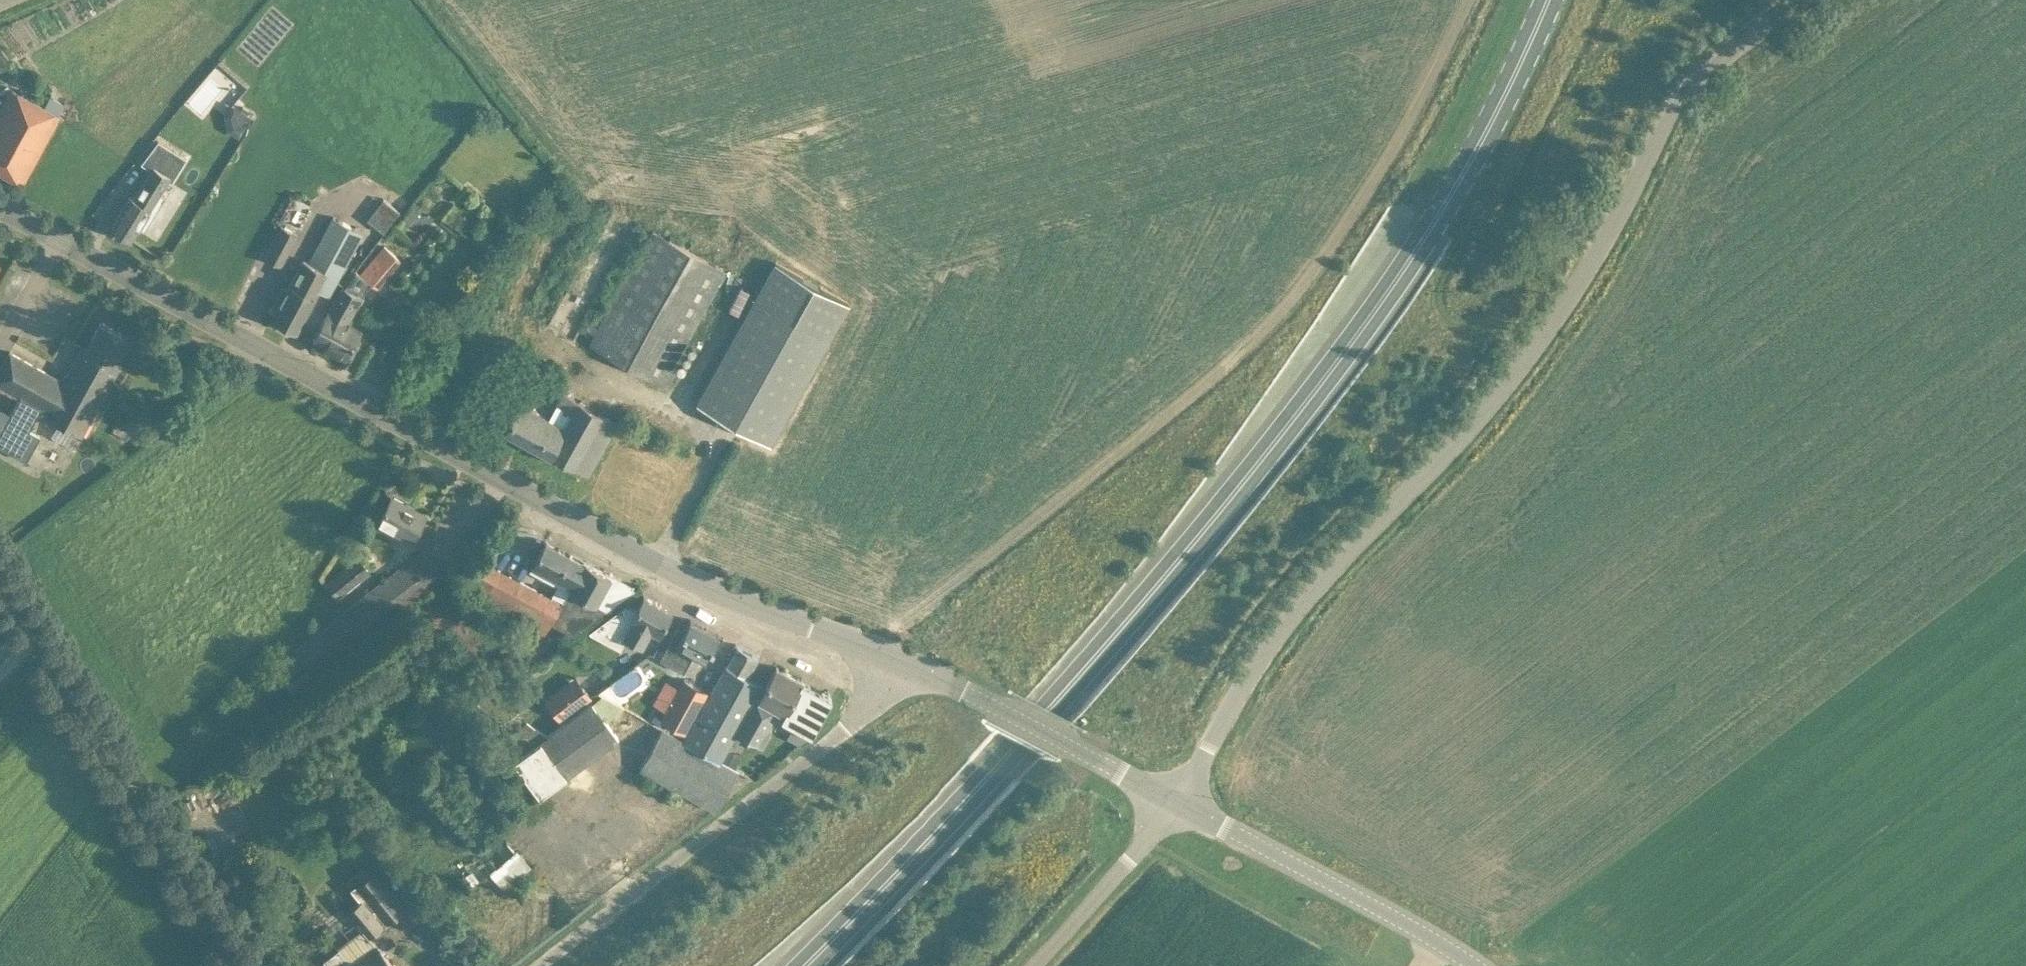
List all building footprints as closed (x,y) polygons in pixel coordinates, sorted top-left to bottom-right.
[(11,64),(0,50),(0,72),(11,64)] [(22,182),(59,115),(12,89),(0,110),(0,170),(22,182)] [(251,116),(241,109),(236,116),(238,122),(245,126),(251,116)] [(131,238),(138,226),(144,229),(165,195),(159,192),(168,178),(171,181),(186,157),(158,140),(141,163),(151,169),(134,197),(130,195),(111,226),(131,238)] [(347,262),(356,246),(363,233),(334,217),(309,262),(304,259),(273,316),(296,328),(318,289),(329,295),(347,262)] [(588,344),(596,348),(666,386),(725,270),(652,229),(597,328),(589,323),(585,328),(594,334),(588,344)] [(345,356),(360,329),(347,322),(361,296),(360,295),(368,280),(376,287),(392,269),(397,259),(382,247),(374,255),(373,254),(357,271),(355,270),(343,286),(342,285),(313,338),(345,356)] [(848,302),(775,261),(697,402),(770,443),(848,302)] [(83,345),(63,380),(47,410),(48,410),(45,416),(79,436),(109,382),(119,365),(115,363),(130,337),(101,320),(86,347),(83,345)] [(40,434),(30,428),(42,407),(47,410),(63,380),(10,350),(0,368),(0,384),(21,396),(0,433),(0,445),(26,459),(40,434)] [(186,368),(161,354),(155,366),(179,380),(186,368)] [(575,467),(588,475),(616,423),(561,392),(547,416),(520,401),(504,430),(574,468),(575,467)] [(412,538),(414,534),(424,516),(405,506),(407,503),(392,495),(378,520),(412,538)] [(550,622),(573,635),(634,588),(585,561),(584,562),(545,541),(529,570),(555,584),(549,596),(481,559),(464,591),(543,634),(550,622)] [(424,549),(408,561),(293,648),(314,676),(428,588),(444,576),(424,549)] [(336,597),(370,571),(357,556),(324,580),(336,597)] [(625,604),(603,620),(624,632),(623,634),(641,643),(649,627),(659,633),(671,610),(643,595),(635,610),(625,604)] [(689,618),(689,619),(683,629),(677,625),(659,658),(683,671),(693,653),(705,659),(718,635),(718,634),(689,618)] [(719,764),(720,761),(734,735),(736,731),(759,683),(747,676),(758,656),(737,645),(685,740),(682,744),(719,764)] [(832,697),(779,668),(776,666),(759,697),(755,695),(761,684),(759,683),(736,731),(761,748),(771,730),(768,729),(778,711),(781,713),(780,716),(811,734),(832,697)] [(576,677),(546,698),(559,716),(589,695),(576,677)] [(684,678),(661,719),(685,732),(707,691),(684,678)] [(618,737),(605,720),(624,706),(601,694),(592,702),(547,735),(527,721),(501,740),(513,760),(539,795),(618,737)] [(481,697),(476,704),(481,708),(511,728),(518,718),(488,698),(486,700),(481,697)] [(640,768),(715,810),(716,810),(738,771),(720,761),(719,764),(682,744),(685,740),(662,727),(640,768)] [(273,758),(270,772),(283,775),(287,761),(273,758)] [(489,872),(506,890),(533,865),(516,847),(489,872)] [(403,906),(375,868),(351,885),(361,898),(347,909),(362,928),(322,959),(328,965),(394,965),(375,942),(368,934),(403,906)]
